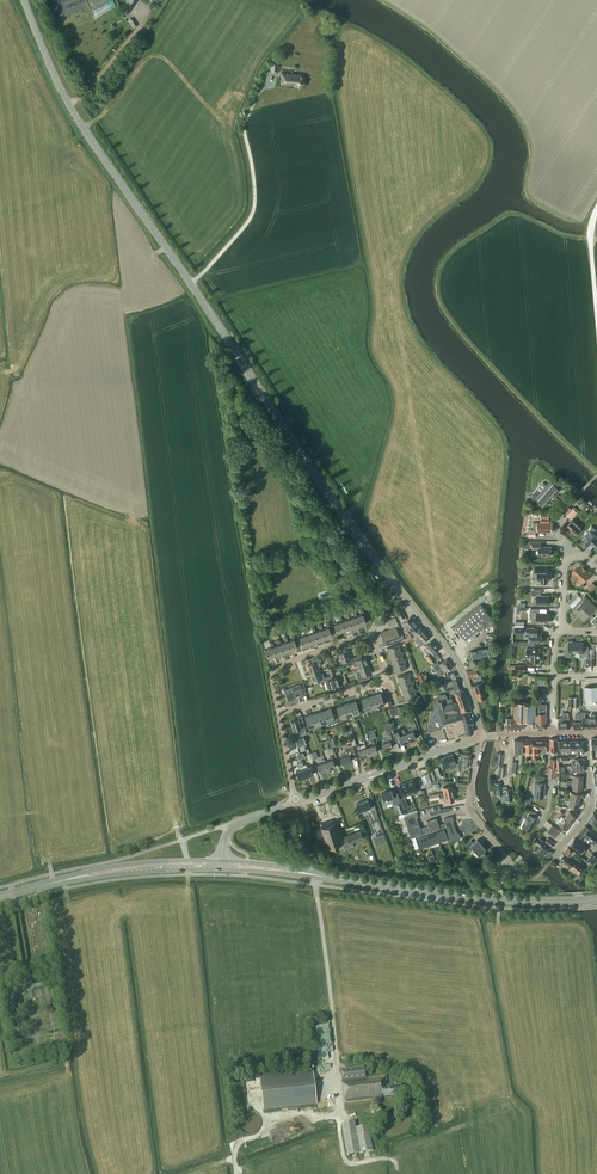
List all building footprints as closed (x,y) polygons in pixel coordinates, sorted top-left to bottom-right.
[(116,5),(114,0),(111,0),(113,3),(108,6),(107,5),(102,8),(102,9),(96,13),(97,16),(101,14),(116,5)] [(120,9),(127,13),(135,0),(126,0),(120,9)] [(132,17),(128,19),(132,28),(136,26),(132,17)] [(271,63),(270,72),(278,73),(278,63),(280,60),(270,59),(271,63)] [(303,75),(301,74),(282,72),(281,83),(295,84),(298,86),(300,87),(302,87),(304,85),(306,83),(307,81),(306,79),(305,77),(303,75)] [(543,482),(533,494),(532,499),(537,499),(543,504),(558,487),(551,480),(547,485),(543,482)] [(578,512),(573,508),(567,514),(572,519),(578,512)] [(552,532),(552,523),(548,522),(549,513),(541,513),(541,522),(537,522),(537,532),(552,532)] [(573,520),(567,526),(576,534),(581,527),(573,520)] [(593,533),(596,530),(591,525),(589,529),(590,530),(589,533),(588,532),(585,535),(586,536),(582,540),(585,543),(585,542),(589,545),(591,543),(596,548),(596,547),(596,539),(596,538),(596,536),(593,533)] [(539,555),(551,555),(551,546),(541,546),(541,542),(532,542),(532,548),(539,548),(539,555)] [(590,575),(579,565),(572,573),(574,574),(571,578),(575,581),(578,577),(583,582),(590,575)] [(533,576),(535,579),(541,579),(541,583),(547,583),(547,579),(551,579),(551,571),(548,571),(548,566),(535,566),(535,567),(533,567),(533,576)] [(596,585),(592,581),(587,587),(591,590),(596,585)] [(537,595),(537,599),(535,598),(533,599),(533,602),(534,603),(537,603),(537,604),(549,604),(549,595),(541,595),(541,589),(533,589),(533,595),(537,595)] [(578,602),(585,608),(591,601),(585,595),(578,602)] [(573,596),(567,602),(570,605),(576,599),(573,596)] [(591,601),(585,608),(592,615),(596,609),(596,607),(591,601)] [(578,615),(585,608),(578,602),(572,608),(578,615)] [(481,604),(453,626),(465,640),(492,618),(481,604)] [(361,614),(357,616),(360,624),(366,622),(363,614),(364,614),(362,608),(359,609),(361,614)] [(549,622),(549,613),(540,613),(540,608),(530,608),(530,617),(537,617),(537,622),(549,622)] [(578,615),(585,621),(592,615),(585,608),(578,615)] [(406,616),(401,609),(395,613),(400,620),(406,616)] [(353,627),(360,624),(357,616),(355,611),(352,612),(354,617),(350,618),(353,627)] [(347,619),(342,621),(345,629),(353,627),(350,618),(348,613),(345,614),(347,619)] [(337,632),(345,629),(342,621),(341,616),(338,617),(340,622),(334,624),(337,632)] [(410,616),(403,622),(407,628),(408,628),(408,629),(407,631),(410,634),(419,626),(410,616)] [(395,617),(386,620),(389,629),(381,631),(385,642),(399,637),(396,627),(398,626),(395,617)] [(327,627),(322,629),(326,638),(331,635),(329,627),(330,627),(328,621),(325,622),(327,627)] [(318,640),(326,638),(322,629),(321,624),(318,625),(320,630),(315,631),(318,640)] [(313,632),(308,634),(311,643),(318,640),(315,631),(314,626),(311,627),(313,632)] [(413,634),(416,638),(416,639),(415,641),(419,646),(429,637),(420,627),(413,634)] [(542,633),(536,633),(536,628),(525,628),(525,633),(529,633),(529,642),(542,642),(542,633)] [(303,646),(311,643),(308,634),(306,629),(304,630),(306,635),(300,637),(303,646)] [(292,639),(288,641),(291,650),(297,648),(294,639),(295,639),(293,633),(291,634),(292,639)] [(284,652),(291,650),(288,641),(286,636),(284,637),(285,642),(281,643),(284,652)] [(278,644),(274,646),(277,655),(284,652),(281,643),(279,638),(276,639),(278,644)] [(431,663),(437,660),(440,657),(437,653),(435,654),(434,652),(439,648),(432,640),(425,645),(431,652),(426,655),(431,663)] [(576,642),(574,642),(574,640),(568,640),(568,642),(565,641),(565,657),(571,657),(571,652),(576,652),(576,642)] [(268,658),(277,655),(274,646),(272,641),(269,642),(271,647),(265,649),(268,658)] [(583,642),(576,642),(576,652),(580,653),(580,656),(588,656),(589,646),(583,646),(583,642)] [(387,648),(390,655),(401,651),(399,646),(400,646),(399,643),(387,648)] [(540,661),(540,648),(527,647),(527,656),(531,656),(531,661),(540,661)] [(488,648),(471,653),(474,661),(491,656),(488,648)] [(341,662),(343,665),(354,661),(353,657),(351,658),(348,650),(338,653),(341,662)] [(402,651),(401,651),(390,655),(392,663),(404,659),(402,654),(403,654),(402,651)] [(354,661),(352,662),(353,664),(357,663),(359,668),(368,664),(365,656),(362,658),(360,654),(353,657),(354,661)] [(321,660),(320,657),(312,659),(313,663),(307,665),(310,673),(319,670),(318,666),(322,665),(320,661),(321,660)] [(438,662),(433,665),(435,668),(440,676),(445,673),(444,672),(452,667),(447,658),(439,664),(438,662)] [(405,659),(404,659),(392,663),(395,671),(406,667),(405,662),(406,661),(405,659)] [(358,681),(366,678),(369,677),(368,674),(371,673),(368,664),(359,668),(361,673),(356,675),(358,681)] [(333,666),(328,668),(330,675),(332,674),(336,673),(333,666)] [(478,674),(476,668),(467,671),(469,677),(478,674)] [(324,677),(323,673),(321,673),(319,670),(310,673),(313,681),(316,680),(317,683),(325,681),(324,677)] [(397,677),(400,684),(411,680),(409,675),(411,675),(410,672),(397,677)] [(328,688),(330,687),(330,688),(340,685),(337,676),(333,678),(332,674),(324,677),(325,681),(328,688)] [(460,689),(456,678),(443,683),(445,691),(453,688),(457,701),(466,733),(472,732),(473,730),(471,724),(473,723),(472,717),(470,718),(468,711),(471,710),(469,701),(464,691),(460,689)] [(413,680),(411,680),(400,684),(403,692),(414,688),(412,683),(413,683),(413,680)] [(483,681),(472,685),(477,700),(486,697),(484,688),(485,688),(483,681)] [(304,695),(303,694),(306,693),(304,688),(302,688),(300,684),(284,689),(288,701),(296,698),(295,693),(299,692),(300,696),(304,695)] [(585,686),(585,700),(596,700),(596,686),(585,686)] [(415,688),(414,688),(403,692),(406,700),(417,697),(415,691),(416,690),(415,688)] [(381,692),(374,694),(378,706),(385,704),(381,692)] [(461,718),(456,701),(453,702),(451,697),(447,698),(446,694),(445,694),(445,692),(438,694),(438,696),(437,697),(438,698),(432,699),(435,708),(431,709),(429,720),(428,727),(429,731),(442,728),(441,724),(443,723),(461,718)] [(371,708),(378,706),(374,694),(368,696),(371,708)] [(371,708),(368,696),(361,699),(365,710),(371,708)] [(356,700),(349,702),(353,714),(360,712),(356,700)] [(346,716),(353,714),(349,702),(343,704),(346,716)] [(530,721),(535,721),(535,714),(535,702),(514,702),(514,714),(514,717),(505,717),(505,723),(507,723),(507,729),(521,729),(522,721),(530,721)] [(340,718),(346,716),(343,704),(336,706),(340,718)] [(535,714),(535,721),(535,728),(546,728),(546,704),(538,704),(538,714),(535,714)] [(398,706),(389,709),(391,716),(401,713),(398,706)] [(331,708),(324,710),(328,722),(335,720),(331,708)] [(322,724),(328,722),(324,710),(318,712),(322,724)] [(315,726),(322,724),(318,712),(311,714),(315,726)] [(569,728),(569,717),(569,712),(563,712),(563,717),(558,717),(558,721),(559,728),(569,728)] [(579,712),(579,715),(579,717),(583,717),(583,727),(596,727),(596,717),(595,717),(595,713),(591,713),(591,717),(585,717),(585,712),(579,712)] [(308,728),(315,726),(311,714),(305,716),(308,728)] [(574,727),(583,727),(583,717),(579,717),(579,715),(575,715),(575,721),(574,721),(574,727)] [(303,722),(300,723),(298,718),(290,721),(293,730),(299,728),(300,733),(306,731),(303,722)] [(412,726),(411,727),(408,728),(409,731),(405,733),(408,741),(416,738),(415,737),(419,735),(414,721),(410,722),(412,726)] [(387,732),(388,736),(383,738),(384,742),(382,743),(384,749),(392,746),(392,744),(394,743),(389,731),(393,730),(390,722),(383,724),(386,732),(387,732)] [(408,741),(405,733),(400,735),(398,730),(393,732),(395,738),(399,737),(401,743),(408,741)] [(329,735),(333,746),(338,745),(334,733),(329,735)] [(303,737),(295,739),(298,746),(306,743),(303,737)] [(518,752),(523,752),(523,739),(522,739),(514,739),(514,747),(514,752),(514,756),(518,755),(518,752)] [(523,739),(523,752),(531,752),(531,754),(532,754),(532,758),(536,758),(536,754),(538,754),(538,750),(541,750),(541,753),(544,753),(546,752),(546,739),(523,739)] [(294,740),(287,742),(290,749),(296,747),(294,740)] [(372,745),(366,747),(369,754),(378,751),(375,744),(373,740),(371,740),(372,745)] [(361,757),(369,754),(366,747),(361,749),(359,744),(357,745),(358,750),(361,757)] [(341,755),(341,757),(340,757),(343,764),(352,760),(351,758),(356,756),(353,745),(346,748),(348,754),(346,755),(345,754),(343,753),(341,754),(341,755)] [(318,757),(316,750),(310,752),(312,759),(318,757)] [(503,753),(497,752),(495,764),(502,765),(503,753)] [(443,768),(456,764),(452,753),(440,757),(443,768)] [(464,769),(464,768),(465,764),(470,765),(471,753),(465,753),(465,754),(461,753),(460,760),(459,760),(458,768),(464,769)] [(297,763),(299,767),(300,769),(296,771),(297,775),(296,775),(297,779),(299,778),(299,779),(306,776),(302,765),(304,765),(301,758),(300,754),(292,756),(294,761),(298,759),(299,762),(297,763)] [(331,760),(325,762),(328,769),(335,766),(333,759),(332,755),(329,756),(331,760)] [(320,772),(328,769),(325,762),(324,758),(322,759),(323,762),(317,764),(320,772)] [(550,763),(550,766),(548,766),(548,777),(556,778),(556,766),(557,758),(551,758),(551,763),(550,763)] [(310,766),(306,767),(305,764),(304,765),(302,765),(306,776),(313,774),(310,766)] [(560,766),(557,766),(557,767),(556,767),(556,775),(564,775),(564,766),(560,766)] [(430,770),(432,778),(431,778),(434,779),(434,778),(437,777),(437,779),(441,777),(438,767),(430,770)] [(423,779),(419,780),(421,788),(429,785),(430,787),(433,786),(433,784),(438,784),(438,779),(435,779),(434,779),(431,778),(430,778),(428,772),(423,774),(424,775),(421,776),(423,779)] [(583,783),(584,776),(573,774),(572,780),(567,780),(567,781),(583,783)] [(535,782),(534,795),(543,796),(545,783),(543,783),(544,779),(535,778),(535,782)] [(414,779),(406,782),(411,794),(418,791),(414,779)] [(503,793),(504,793),(504,796),(503,796),(501,798),(502,800),(504,801),(512,799),(510,788),(507,789),(506,786),(502,787),(501,781),(494,783),(497,795),(503,793)] [(582,790),(583,783),(567,781),(566,783),(572,783),(571,789),(582,790)] [(404,796),(411,794),(406,782),(399,784),(404,796)] [(442,787),(443,792),(429,795),(429,797),(452,792),(451,785),(442,787)] [(384,800),(386,805),(393,802),(394,804),(400,802),(397,792),(393,794),(391,789),(381,793),(384,800)] [(581,794),(571,791),(570,797),(564,796),(564,797),(580,801),(581,794)] [(454,800),(452,792),(429,797),(430,800),(444,797),(445,802),(454,800)] [(525,793),(522,798),(530,802),(532,797),(525,793)] [(578,808),(580,801),(564,797),(564,799),(569,800),(568,806),(578,808)] [(372,813),(377,811),(373,801),(370,803),(368,799),(364,800),(362,801),(356,803),(359,811),(370,807),(372,813)] [(536,818),(538,814),(530,810),(522,826),(531,830),(537,819),(536,818)] [(564,817),(571,823),(576,817),(569,811),(564,817)] [(420,828),(416,817),(418,816),(416,812),(404,816),(411,837),(417,835),(421,833),(420,828)] [(593,812),(588,821),(595,825),(596,821),(596,814),(593,812)] [(458,833),(456,832),(452,820),(453,819),(452,815),(444,818),(445,822),(442,823),(442,824),(443,824),(447,838),(448,840),(454,838),(456,840),(459,839),(460,837),(458,833)] [(428,831),(434,829),(439,827),(439,826),(436,818),(436,817),(427,821),(428,825),(426,826),(428,831)] [(566,830),(571,823),(564,817),(559,824),(566,830)] [(352,842),(363,838),(360,831),(346,836),(340,838),(335,822),(333,822),(332,820),(321,823),(322,826),(321,827),(328,848),(335,845),(335,846),(336,846),(336,847),(340,846),(341,849),(353,845),(352,842)] [(379,823),(372,825),(375,832),(382,830),(379,823)] [(439,827),(434,829),(439,841),(447,838),(443,824),(442,824),(439,826),(439,827)] [(560,830),(552,824),(550,828),(558,833),(560,830)] [(596,845),(596,835),(590,830),(591,829),(585,825),(577,834),(586,841),(588,838),(596,846),(596,845)] [(428,831),(426,826),(424,827),(430,844),(439,841),(434,829),(428,831)] [(424,827),(420,828),(421,833),(417,835),(421,847),(430,844),(424,827)] [(550,828),(547,831),(555,837),(558,833),(550,828)] [(536,836),(533,840),(547,851),(551,846),(550,846),(551,845),(552,846),(554,843),(547,837),(544,841),(536,836)] [(579,854),(581,852),(582,853),(585,850),(587,848),(574,838),(568,845),(579,854)] [(473,848),(479,855),(477,856),(480,860),(487,855),(483,851),(486,849),(477,839),(473,842),(471,840),(465,844),(470,850),(473,848)] [(568,846),(564,852),(571,857),(575,852),(568,846)] [(575,861),(571,857),(564,852),(559,858),(571,866),(568,870),(576,875),(576,874),(579,876),(585,868),(579,864),(581,861),(577,858),(575,861)] [(587,859),(593,864),(596,859),(596,857),(592,853),(587,859)] [(381,1096),(402,1094),(401,1085),(387,1087),(386,1076),(364,1079),(363,1068),(341,1070),(345,1103),(382,1099),(381,1096)] [(259,1078),(263,1111),(317,1104),(313,1071),(259,1078)] [(342,1124),(347,1156),(373,1151),(369,1126),(356,1128),(355,1121),(342,1124)]
